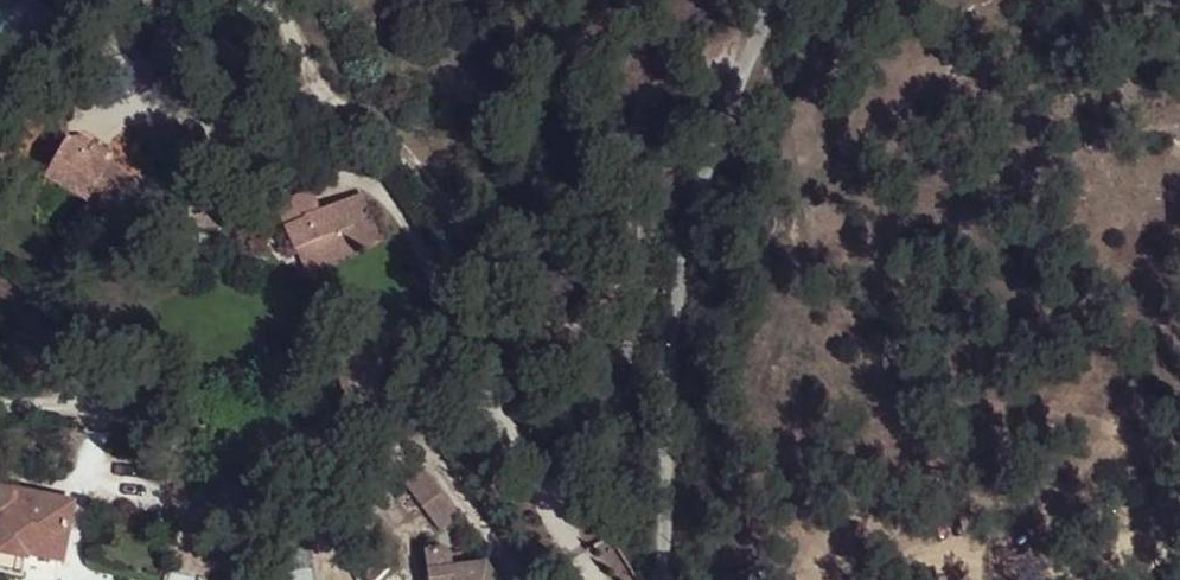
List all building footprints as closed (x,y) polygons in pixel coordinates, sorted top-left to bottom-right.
[(69,138),(66,144),(101,164),(108,152),(81,137),(69,138)] [(66,144),(45,181),(87,204),(107,168),(101,164),(66,144)] [(107,168),(87,204),(107,215),(128,180),(107,168)] [(277,203),(296,250),(353,227),(345,203),(316,214),(318,208),(315,200),(309,196),(302,196),(277,203)] [(353,227),(296,250),(304,270),(380,241),(362,196),(345,203),(353,227)] [(405,486),(439,531),(457,516),(423,471),(405,486)] [(74,503),(3,491),(0,509),(0,513),(4,514),(0,537),(0,553),(28,559),(29,555),(63,561),(74,503)] [(428,579),(496,579),(485,563),(452,568),(450,554),(443,548),(424,552),(428,579)] [(28,559),(0,553),(0,574),(24,578),(28,559)]
